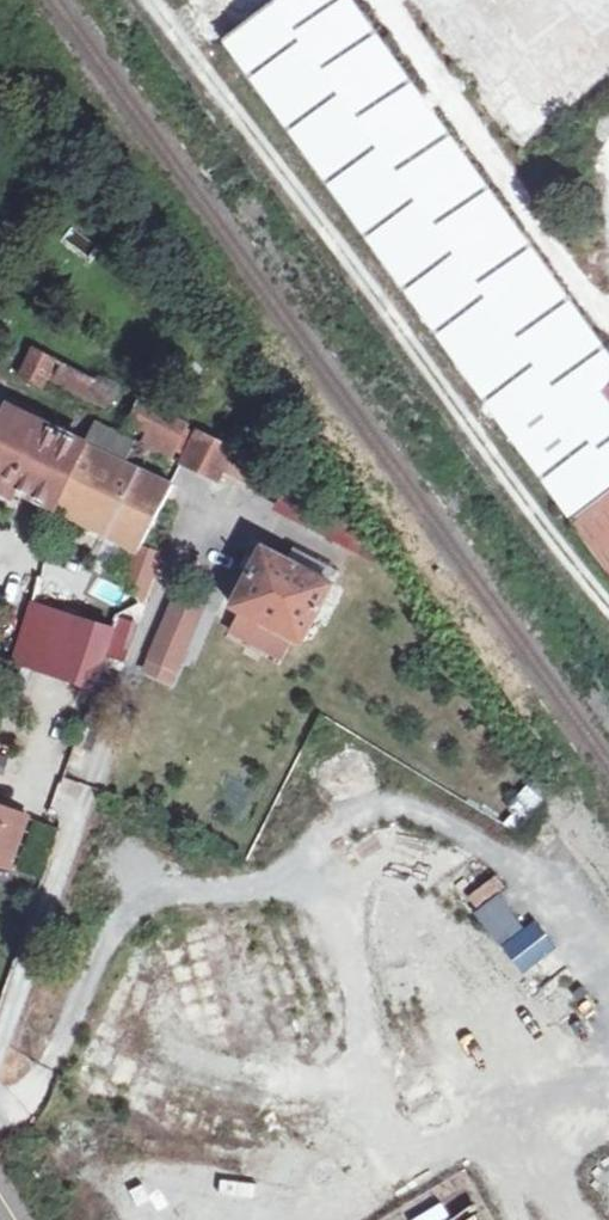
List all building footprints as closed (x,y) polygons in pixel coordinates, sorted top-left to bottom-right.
[(216,43),(498,433),(608,585),(608,374),(338,0),(275,0),(216,43)] [(514,144),(608,75),(608,0),(410,0),(514,144)] [(87,262),(101,246),(75,224),(61,239),(87,262)] [(35,347),(22,375),(47,387),(52,378),(108,406),(110,407),(119,389),(35,347)] [(143,397),(141,400),(132,420),(151,430),(146,440),(174,455),(190,422),(143,397)] [(0,423),(0,491),(23,502),(26,494),(58,510),(89,445),(15,408),(17,404),(10,401),(0,423)] [(89,445),(129,464),(138,443),(99,423),(89,445)] [(294,475),(200,427),(183,461),(189,464),(225,483),(229,473),(353,534),(362,517),(292,481),(294,475)] [(89,445),(58,510),(141,552),(126,584),(144,604),(162,557),(146,550),(178,486),(129,464),(89,445)] [(336,583),(267,550),(238,606),(308,640),(336,583)] [(174,689),(207,609),(174,596),(141,676),(174,689)] [(23,654),(11,689),(41,701),(52,669),(62,672),(83,618),(36,601),(23,654)] [(94,691),(117,630),(83,618),(62,672),(66,674),(94,691)] [(0,808),(0,839),(11,812),(0,808)] [(478,909),(505,894),(499,882),(472,897),(478,909)] [(475,919),(502,947),(526,924),(499,896),(475,919)] [(543,924),(504,943),(520,976),(559,957),(543,924)]
